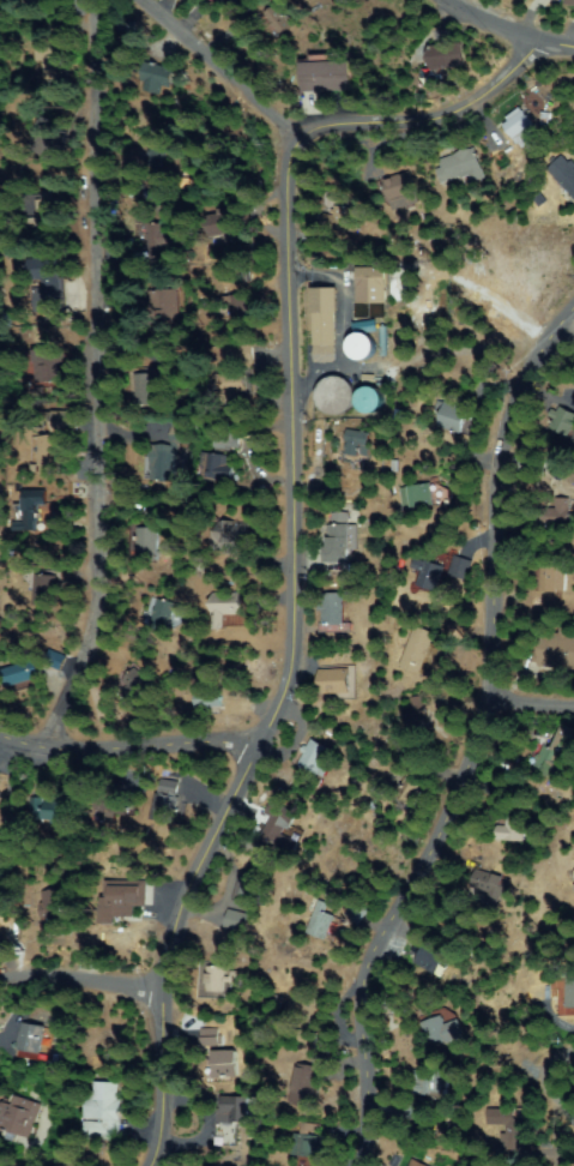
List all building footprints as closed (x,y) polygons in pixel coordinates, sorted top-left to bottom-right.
[(290,24),(267,5),(255,20),(278,38),(290,24)] [(427,47),(464,42),(466,62),(429,67),(427,47)] [(44,58),(60,58),(59,83),(43,83),(44,58)] [(304,65),(349,62),(350,89),(307,92),(304,65)] [(147,65),(173,72),(167,96),(141,90),(147,65)] [(501,125),(520,109),(537,128),(518,145),(501,125)] [(35,115),(62,122),(52,158),(24,151),(35,115)] [(441,185),(433,163),(471,149),(479,172),(441,185)] [(561,154),(573,167),(573,197),(546,168),(561,154)] [(403,173),(412,204),(391,211),(380,180),(403,173)] [(28,233),(26,217),(38,216),(37,199),(54,198),(56,230),(28,233)] [(204,238),(230,233),(226,210),(199,215),(204,238)] [(326,212),(345,211),(345,227),(326,227),(326,212)] [(168,224),(167,254),(134,252),(135,217),(150,218),(150,223),(168,224)] [(215,248),(215,224),(246,226),(246,250),(215,248)] [(65,281),(65,295),(44,295),(43,282),(31,282),(30,260),(68,259),(68,281),(65,281)] [(388,268),(387,303),(357,302),(358,266),(388,268)] [(312,289),(334,288),(337,362),(314,363),(312,289)] [(175,289),(179,320),(156,323),(152,290),(175,289)] [(217,297),(221,319),(248,315),(245,293),(217,297)] [(226,300),(226,325),(209,325),(209,300),(226,300)] [(350,323),(374,319),(376,330),(352,333),(350,323)] [(380,326),(389,327),(388,355),(379,355),(380,326)] [(371,355),(365,332),(342,337),(348,361),(371,355)] [(254,361),(226,360),(228,343),(254,344),(254,361)] [(54,348),(28,349),(29,381),(55,380),(54,348)] [(38,362),(61,361),(64,393),(41,395),(38,362)] [(135,374),(157,374),(157,402),(135,402),(135,374)] [(220,374),(247,374),(247,392),(220,392),(220,374)] [(354,405),(342,374),(309,387),(321,418),(354,405)] [(362,375),(376,375),(376,385),(362,384),(362,375)] [(352,411),(376,411),(377,387),(353,387),(352,411)] [(435,403),(472,408),(470,428),(433,423),(435,403)] [(560,407),(573,413),(573,425),(568,437),(550,427),(560,407)] [(58,413),(77,413),(77,429),(56,428),(58,413)] [(187,458),(173,458),(173,427),(191,427),(191,446),(187,446),(187,458)] [(215,449),(215,431),(241,431),(241,449),(215,449)] [(40,435),(61,437),(59,470),(38,469),(40,435)] [(346,435),(374,439),(370,465),(343,461),(346,435)] [(235,468),(234,476),(226,476),(226,479),(200,476),(203,453),(229,455),(228,467),(235,468)] [(149,455),(164,455),(163,482),(149,482),(149,455)] [(397,488),(428,482),(433,506),(400,512),(397,488)] [(14,530),(13,523),(23,523),(22,489),(46,488),(48,529),(14,530)] [(566,497),(551,497),(550,507),(535,507),(535,519),(565,520),(566,497)] [(555,501),(573,499),(573,522),(557,524),(555,501)] [(216,522),(249,522),(249,541),(215,541),(216,522)] [(349,525),(350,563),(327,563),(326,527),(349,525)] [(135,529),(157,528),(158,552),(137,553),(135,529)] [(445,574),(463,579),(468,560),(451,554),(445,574)] [(445,566),(435,591),(413,582),(423,558),(445,566)] [(539,565),(566,565),(564,591),(539,591),(539,565)] [(32,575),(54,573),(55,607),(34,608),(32,575)] [(242,594),(241,613),(226,613),(226,627),(213,626),(213,612),(210,612),(211,591),(242,594)] [(344,594),(343,623),(321,623),(321,593),(344,594)] [(158,595),(176,601),(165,629),(149,621),(158,595)] [(423,671),(401,662),(415,623),(437,630),(423,671)] [(542,627),(573,632),(573,670),(536,665),(542,627)] [(1,695),(0,689),(0,671),(32,662),(37,685),(1,695)] [(132,662),(152,678),(137,697),(117,683),(132,662)] [(319,669),(350,668),(351,693),(320,695),(319,669)] [(194,692),(223,690),(224,708),(197,710),(194,692)] [(428,711),(429,727),(410,729),(409,713),(428,711)] [(561,729),(573,734),(573,751),(560,785),(540,777),(543,771),(533,767),(543,744),(552,747),(561,729)] [(312,738),(334,747),(321,777),(298,767),(312,738)] [(406,774),(421,781),(412,799),(398,793),(406,774)] [(173,823),(155,821),(161,780),(179,782),(173,823)] [(123,792),(126,800),(132,798),(135,811),(98,821),(95,806),(111,803),(110,795),(123,792)] [(43,817),(48,798),(73,804),(68,824),(43,817)] [(296,849),(262,840),(271,809),(292,815),(288,836),(298,840),(296,849)] [(497,840),(499,825),(507,825),(507,815),(524,815),(524,840),(497,840)] [(508,895),(500,894),(497,904),(488,902),(489,891),(472,888),(475,871),(510,878),(508,895)] [(260,877),(258,898),(241,897),(242,876),(260,877)] [(131,921),(103,921),(103,882),(145,882),(145,906),(131,906),(131,921)] [(58,888),(72,915),(52,927),(36,898),(58,888)] [(326,914),(337,916),(332,938),(312,933),(318,903),(327,906),(326,914)] [(228,912),(243,912),(243,928),(229,928),(228,912)] [(418,963),(423,955),(415,949),(424,933),(434,938),(430,943),(449,955),(437,974),(418,963)] [(222,965),(203,964),(202,990),(221,991),(222,979),(221,978),(222,965)] [(225,997),(212,996),(215,973),(243,976),(243,984),(228,982),(225,997)] [(573,1014),(573,974),(564,974),(565,1014),(573,1014)] [(314,997),(314,1015),(291,1016),(291,998),(314,997)] [(461,1023),(459,1042),(428,1039),(430,1018),(461,1023)] [(42,1026),(38,1052),(18,1050),(23,1022),(42,1026)] [(218,1030),(219,1044),(205,1045),(204,1030),(218,1030)] [(215,1053),(236,1051),(240,1076),(218,1080),(215,1053)] [(325,1071),(316,1107),(292,1101),(302,1065),(325,1071)] [(416,1093),(418,1074),(452,1076),(451,1096),(416,1093)] [(35,1134),(0,1135),(0,1105),(11,1105),(10,1082),(17,1081),(17,1100),(34,1099),(35,1134)] [(117,1141),(89,1140),(90,1123),(104,1124),(104,1119),(90,1118),(92,1083),(115,1084),(114,1102),(120,1104),(117,1141)] [(255,1124),(222,1124),(222,1098),(254,1096),(255,1124)] [(417,1107),(413,1119),(397,1116),(399,1104),(417,1107)] [(509,1126),(489,1120),(494,1105),(519,1111),(516,1120),(527,1123),(520,1150),(507,1147),(504,1155),(502,1155),(509,1126)] [(231,1144),(232,1123),(213,1122),(213,1143),(231,1144)] [(297,1159),(292,1132),(320,1128),(324,1154),(297,1159)] [(405,1157),(402,1165),(428,1165),(405,1157)]
